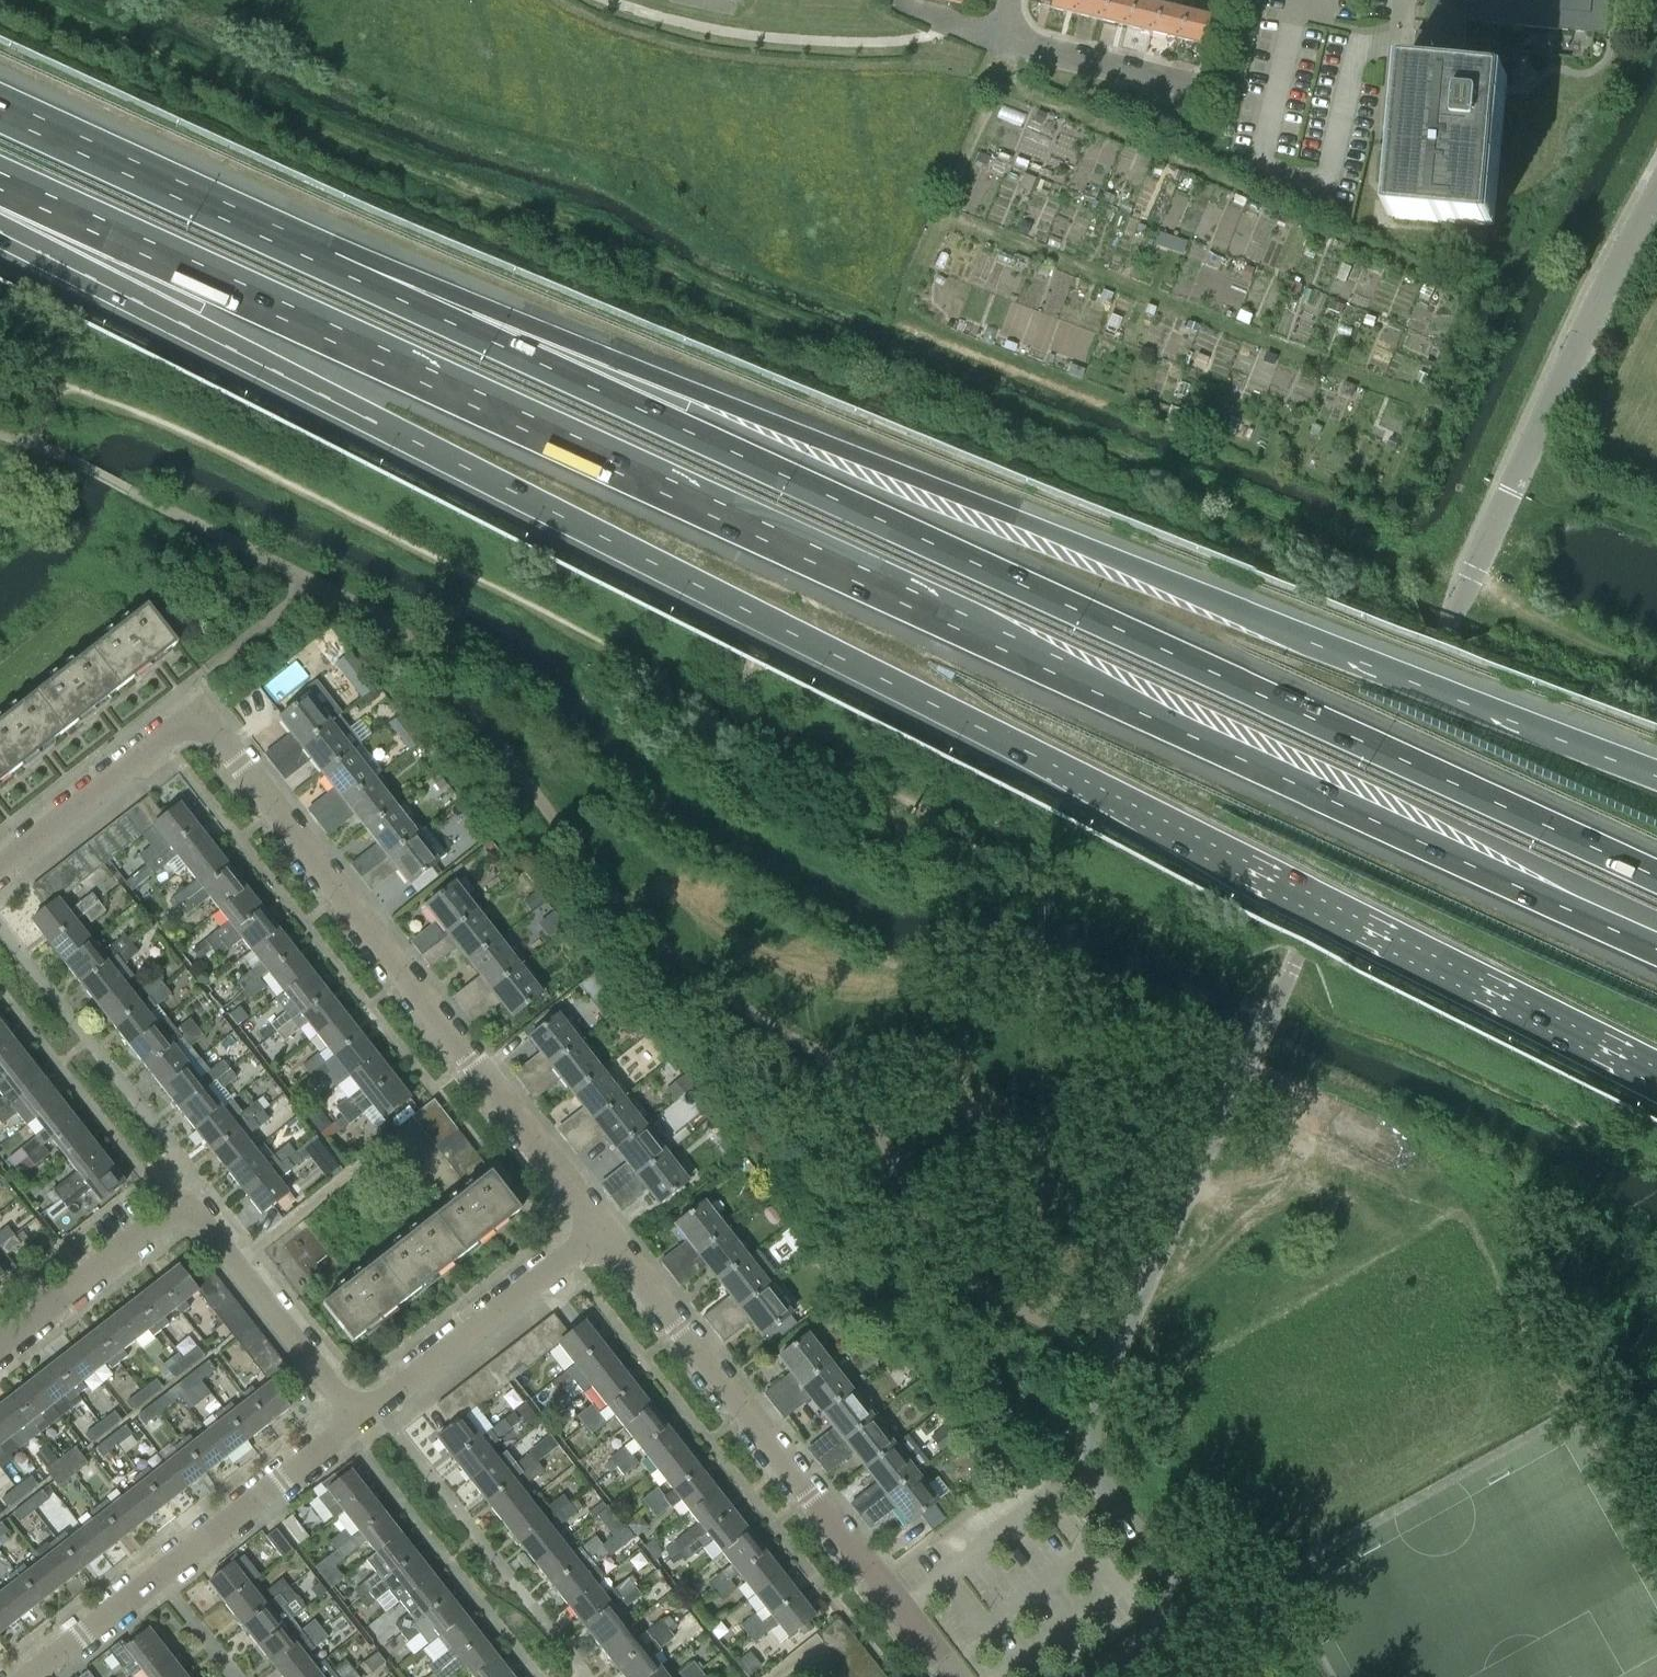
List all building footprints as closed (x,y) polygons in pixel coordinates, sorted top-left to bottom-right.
[(1080,0),(1052,0),(1050,9),(1076,15),(1080,0)] [(1107,0),(1080,0),(1076,15),(1102,21),(1107,0)] [(1134,0),(1107,0),(1102,21),(1128,28),(1134,0)] [(1160,5),(1141,0),(1134,0),(1128,28),(1153,34),(1160,5)] [(1413,68),(1409,68),(1396,219),(1487,227),(1499,90),(1501,76),(1463,73),(1468,22),(1518,27),(1607,35),(1610,0),(1431,0),(1430,19),(1434,19),(1433,34),(1417,33),(1414,65),(1413,68)] [(1179,40),(1186,11),(1160,5),(1153,34),(1179,40)] [(1205,46),(1212,17),(1186,11),(1179,40),(1205,46)] [(91,651),(121,689),(177,645),(147,607),(91,651)] [(35,695),(65,733),(121,689),(91,651),(35,695)] [(350,652),(335,664),(357,692),(371,680),(350,652)] [(362,699),(368,706),(379,697),(373,690),(362,699)] [(8,777),(65,733),(35,695),(0,722),(0,766),(8,777)] [(330,725),(329,725),(307,697),(279,718),(292,735),(265,756),(274,768),(330,725)] [(274,768),(283,779),(310,758),(323,774),(351,752),(361,743),(340,716),(329,725),(330,725),(274,768)] [(410,752),(422,743),(415,734),(403,743),(410,752)] [(351,752),(323,774),(336,790),(308,812),(316,822),(373,780),(351,752)] [(8,777),(0,766),(0,783),(8,777)] [(432,779),(439,789),(447,784),(439,774),(432,779)] [(373,780),(316,822),(326,835),(353,813),(366,830),(394,808),(373,780)] [(164,818),(148,797),(136,806),(152,827),(153,826),(164,818)] [(170,847),(197,826),(181,805),(164,818),(153,826),(170,847)] [(152,827),(136,806),(125,815),(141,836),(152,827)] [(394,808),(366,830),(379,846),(351,867),(360,879),(416,835),(394,808)] [(141,836),(125,815),(114,824),(130,844),(141,836)] [(130,844),(114,824),(103,832),(119,853),(130,844)] [(213,847),(197,826),(170,847),(146,866),(153,874),(177,856),(186,868),(213,847)] [(92,841),(108,862),(119,853),(103,832),(92,841)] [(416,835),(360,879),(369,890),(397,869),(409,885),(437,863),(416,835)] [(75,854),(91,875),(103,866),(87,845),(75,854)] [(178,908),(230,868),(213,847),(186,868),(196,881),(172,899),(178,908)] [(91,875),(75,854),(64,862),(80,883),(91,875)] [(80,883),(64,862),(53,871),(69,892),(80,883)] [(246,888),(230,868),(178,908),(185,916),(209,898),(219,910),(246,888)] [(69,892),(53,871),(42,879),(58,900),(69,892)] [(144,881),(138,873),(126,883),(132,891),(145,882),(144,881)] [(58,900),(42,879),(31,888),(48,909),(58,900)] [(439,922),(411,944),(421,956),(476,912),(454,884),(426,906),(439,922)] [(199,958),(211,949),(262,909),(246,888),(219,910),(228,922),(205,941),(206,942),(194,951),(199,958)] [(536,891),(524,901),(532,912),(545,902),(536,891)] [(58,900),(48,909),(31,922),(47,942),(75,921),(83,914),(99,902),(92,893),(67,912),(58,900)] [(99,902),(83,914),(91,924),(106,912),(99,902)] [(279,930),(262,909),(211,949),(218,958),(242,939),(251,952),(279,930)] [(476,912),(421,956),(429,967),(457,945),(470,962),(497,940),(476,912)] [(552,941),(568,929),(554,912),(539,924),(552,941)] [(75,921),(47,942),(63,963),(91,942),(75,921)] [(267,973),(295,951),(279,930),(251,952),(261,964),(237,982),(244,991),(259,979),(267,973)] [(91,942),(63,963),(80,984),(107,963),(116,956),(131,944),(125,936),(101,954),(91,942)] [(497,940),(470,962),(482,977),(454,999),(464,1011),(519,967),(497,940)] [(116,956),(123,964),(138,953),(131,944),(116,956)] [(216,956),(212,950),(204,955),(209,961),(216,956)] [(311,972),(295,951),(267,973),(284,993),(311,972)] [(107,963),(80,984),(96,1005),(124,984),(107,963)] [(519,967),(464,1011),(472,1022),(500,1000),(513,1017),(540,995),(519,967)] [(300,1014),(328,993),(311,972),(284,993),(300,1014)] [(579,986),(605,1020),(620,1008),(594,974),(579,986)] [(149,997),(164,986),(157,978),(142,989),(149,998),(149,997)] [(250,999),(265,988),(259,979),(244,991),(250,999)] [(113,1026),(140,1005),(124,984),(96,1005),(113,1026)] [(164,986),(149,997),(149,998),(140,1005),(113,1026),(129,1047),(156,1025),(147,1013),(171,995),(164,986)] [(344,1014),(328,993),(300,1014),(316,1035),(344,1014)] [(539,1030),(554,1018),(548,1011),(533,1023),(539,1030)] [(270,1025),(276,1033),(291,1021),(285,1013),(270,1025)] [(333,1056),(360,1035),(344,1014),(316,1035),(333,1056)] [(523,1087),(579,1044),(557,1016),(554,1018),(539,1030),(529,1038),(542,1054),(514,1076),(523,1087)] [(166,1018),(156,1025),(129,1047),(145,1068),(173,1046),(182,1039),(197,1028),(190,1019),(175,1031),(166,1018)] [(298,1030),(291,1021),(276,1033),(283,1042),(298,1030)] [(0,1024),(0,1046),(11,1037),(0,1024)] [(203,1037),(197,1028),(182,1039),(189,1048),(203,1037)] [(376,1056),(360,1035),(333,1056),(349,1077),(376,1056)] [(2,1077),(27,1058),(11,1037),(0,1046),(0,1075),(2,1077)] [(523,1087),(532,1099),(560,1078),(572,1094),(600,1072),(579,1044),(523,1087)] [(145,1068),(162,1088),(189,1067),(173,1046),(145,1068)] [(303,1066),(309,1075),(324,1063),(317,1055),(303,1066)] [(342,1116),(393,1077),(376,1056),(349,1077),(359,1089),(335,1108),(342,1116)] [(27,1058),(2,1077),(12,1090),(0,1099),(0,1112),(9,1105),(10,1106),(19,1099),(18,1098),(43,1079),(27,1058)] [(199,1080),(189,1067),(162,1088),(178,1109),(205,1088),(206,1088),(215,1081),(214,1081),(229,1069),(223,1061),(199,1080)] [(331,1072),(324,1063),(309,1075),(316,1084),(331,1072)] [(214,1081),(215,1081),(221,1090),(236,1078),(229,1069),(214,1081)] [(622,1099),(600,1072),(572,1094),(585,1109),(557,1131),(566,1143),(622,1099)] [(686,1075),(677,1082),(665,1092),(674,1103),(695,1086),(686,1075)] [(409,1098),(393,1077),(342,1116),(348,1125),(372,1106),(382,1119),(409,1098)] [(59,1099),(43,1079),(18,1098),(19,1099),(10,1106),(9,1105),(0,1112),(0,1124),(2,1126),(25,1107),(34,1119),(59,1099)] [(222,1109),(221,1108),(206,1088),(205,1088),(178,1109),(194,1130),(222,1109)] [(269,1106),(263,1098),(255,1103),(262,1111),(269,1106)] [(75,1120),(59,1099),(34,1119),(44,1131),(20,1150),(27,1158),(42,1146),(51,1139),(75,1120)] [(644,1127),(622,1099),(566,1143),(576,1155),(604,1133),(616,1149),(644,1127)] [(238,1130),(239,1131),(247,1124),(246,1123),(262,1111),(255,1103),(240,1115),(231,1101),(221,1108),(222,1109),(194,1130),(211,1151),(238,1130)] [(419,1128),(442,1111),(433,1101),(411,1118),(419,1128)] [(246,1123),(247,1124),(239,1131),(238,1130),(211,1151),(227,1172),(254,1151),(245,1138),(269,1121),(262,1111),(246,1123)] [(428,1139),(450,1121),(442,1111),(419,1128),(428,1139)] [(328,1120),(318,1118),(312,1122),(320,1133),(332,1125),(328,1120)] [(75,1120),(51,1139),(67,1160),(92,1141),(75,1120)] [(436,1149),(458,1132),(450,1121),(428,1139),(436,1149)] [(644,1127),(616,1149),(628,1164),(600,1186),(610,1198),(665,1155),(644,1127)] [(444,1159),(466,1142),(458,1132),(436,1149),(444,1159)] [(317,1139),(311,1144),(307,1147),(312,1153),(313,1155),(323,1147),(317,1139)] [(108,1161),(92,1141),(67,1160),(77,1173),(52,1191),(59,1200),(83,1181),(108,1161)] [(452,1170),(474,1152),(466,1142),(444,1159),(452,1170)] [(273,1156),(280,1165),(295,1153),(288,1144),(273,1156)] [(49,1155),(42,1146),(27,1158),(34,1167),(49,1155)] [(243,1193),(271,1172),(254,1151),(227,1172),(243,1193)] [(460,1180),(482,1162),(474,1152),(452,1170),(460,1180)] [(287,1193),(277,1180),(301,1161),(295,1153),(280,1165),(271,1172),(243,1193),(260,1214),(287,1193)] [(687,1183),(665,1155),(610,1198),(619,1210),(647,1188),(660,1205),(687,1183)] [(108,1161),(83,1181),(59,1200),(67,1209),(90,1190),(100,1202),(124,1183),(108,1161)] [(468,1190),(491,1173),(482,1162),(460,1180),(468,1190)] [(468,1190),(444,1210),(434,1217),(465,1255),(521,1211),(491,1173),(468,1190)] [(752,1195),(761,1206),(771,1198),(763,1187),(752,1195)] [(688,1241),(661,1263),(670,1274),(725,1231),(704,1203),(676,1225),(688,1241)] [(798,1219),(795,1221),(789,1226),(811,1252),(822,1243),(801,1216),(798,1219)] [(465,1255),(434,1217),(378,1261),(408,1299),(465,1255)] [(283,1244),(306,1268),(327,1249),(305,1224),(283,1244)] [(13,1235),(7,1227),(0,1232),(0,1246),(13,1235)] [(725,1231),(670,1274),(679,1286),(707,1265),(719,1281),(747,1259),(725,1231)] [(22,1232),(15,1237),(20,1245),(27,1239),(22,1232)] [(0,1246),(0,1261),(20,1245),(15,1237),(13,1235),(0,1246)] [(747,1259),(719,1281),(732,1297),(704,1318),(713,1330),(768,1287),(747,1259)] [(408,1299),(378,1261),(322,1305),(352,1343),(408,1299)] [(197,1292),(190,1283),(177,1266),(156,1283),(176,1309),(181,1315),(189,1308),(184,1302),(197,1292)] [(190,1283),(197,1292),(199,1293),(218,1278),(209,1268),(190,1283)] [(218,1278),(199,1293),(207,1304),(226,1289),(218,1278)] [(176,1309),(156,1283),(135,1299),(160,1331),(168,1324),(164,1318),(176,1309)] [(768,1287),(713,1330),(723,1341),(750,1320),(763,1336),(790,1315),(768,1287)] [(226,1289),(207,1304),(215,1314),(234,1299),(226,1289)] [(160,1331),(135,1299),(114,1315),(135,1341),(148,1331),(153,1337),(160,1331)] [(234,1299),(215,1314),(223,1324),(242,1309),(234,1299)] [(206,1325),(214,1318),(200,1300),(191,1307),(206,1325)] [(242,1309),(223,1324),(231,1334),(250,1320),(242,1309)] [(135,1341),(114,1315),(93,1331),(118,1363),(127,1356),(123,1351),(135,1341)] [(569,1335),(552,1315),(541,1324),(558,1344),(569,1335)] [(558,1344),(558,1345),(574,1366),(602,1344),(585,1322),(569,1335),(558,1344)] [(558,1344),(541,1324),(530,1332),(547,1354),(558,1345),(558,1344)] [(235,1340),(244,1350),(262,1336),(254,1325),(235,1340)] [(118,1363),(93,1331),(73,1348),(93,1374),(107,1363),(111,1369),(118,1363)] [(547,1354),(530,1332),(519,1341),(536,1362),(547,1354)] [(244,1350),(252,1361),(271,1346),(262,1336),(244,1350)] [(793,1373),(765,1395),(774,1407),(828,1364),(807,1336),(780,1357),(793,1373)] [(536,1362),(519,1341),(508,1350),(525,1371),(536,1362)] [(602,1344),(574,1366),(591,1386),(619,1365),(602,1344)] [(252,1361),(260,1371),(279,1357),(271,1346),(252,1361)] [(183,1359),(189,1367),(204,1356),(197,1347),(183,1359)] [(93,1374),(73,1348),(52,1364),(77,1396),(86,1389),(81,1383),(93,1374)] [(525,1371),(508,1350),(497,1358),(513,1380),(525,1371)] [(164,1364),(168,1370),(183,1359),(179,1353),(164,1364)] [(279,1357),(260,1371),(269,1382),(287,1368),(279,1357)] [(168,1370),(174,1379),(189,1367),(183,1359),(168,1370)] [(193,1372),(200,1382),(215,1370),(208,1361),(193,1372)] [(481,1371),(498,1392),(508,1384),(509,1383),(492,1362),(481,1371)] [(77,1396),(52,1364),(31,1380),(52,1406),(65,1395),(70,1401),(77,1396)] [(828,1364),(774,1407),(783,1419),(811,1397),(823,1413),(850,1392),(828,1364)] [(619,1365),(591,1386),(607,1407),(635,1386),(619,1365)] [(269,1382),(269,1383),(269,1382),(277,1392),(296,1378),(287,1368),(269,1382)] [(470,1379),(486,1401),(495,1394),(498,1392),(481,1371),(470,1379)] [(193,1372),(178,1384),(186,1393),(200,1382),(193,1372)] [(566,1372),(551,1384),(559,1393),(573,1381),(566,1372)] [(141,1391),(148,1399),(163,1387),(157,1379),(156,1379),(151,1373),(137,1384),(142,1390),(141,1391)] [(459,1388),(475,1409),(486,1401),(470,1379),(459,1388)] [(52,1406),(31,1380),(11,1396),(35,1428),(44,1421),(39,1415),(52,1406)] [(289,1408),(277,1392),(269,1382),(269,1383),(248,1399),(268,1425),(289,1408)] [(624,1428),(651,1407),(635,1386),(607,1407),(624,1428)] [(464,1417),(464,1418),(475,1409),(459,1388),(448,1397),(464,1417)] [(126,1403),(133,1411),(148,1399),(141,1391),(126,1403)] [(850,1392),(823,1413),(836,1429),(807,1451),(817,1462),(872,1419),(850,1392)] [(152,1405),(159,1413),(173,1402),(167,1393),(152,1405)] [(11,1396),(0,1405),(0,1425),(10,1438),(24,1428),(28,1433),(35,1428),(11,1396)] [(436,1406),(452,1426),(464,1417),(448,1397),(436,1406)] [(247,1441),(268,1425),(248,1399),(235,1409),(230,1404),(223,1410),(247,1441)] [(152,1405),(137,1416),(145,1425),(159,1413),(152,1405)] [(577,1417),(584,1426),(598,1414),(592,1405),(577,1417)] [(640,1449),(668,1428),(651,1407),(624,1428),(633,1441),(625,1447),(610,1459),(611,1460),(617,1467),(631,1456),(632,1456),(640,1450),(640,1449)] [(226,1457),(247,1441),(223,1410),(215,1416),(220,1421),(207,1432),(226,1457)] [(106,1432),(121,1420),(114,1412),(100,1423),(106,1432)] [(598,1414),(584,1426),(591,1435),(605,1423),(598,1414)] [(436,1439),(453,1460),(480,1439),(464,1418),(464,1417),(452,1426),(436,1439)] [(872,1419),(817,1462),(826,1474),(853,1452),(866,1468),(893,1447),(872,1419)] [(453,1460),(469,1481),(497,1459),(489,1449),(497,1442),(496,1440),(510,1428),(504,1420),(489,1431),(480,1439),(453,1460)] [(106,1432),(100,1423),(85,1435),(92,1443),(106,1432)] [(10,1438),(0,1425),(0,1446),(10,1438)] [(110,1437),(118,1446),(132,1435),(125,1426),(110,1437)] [(656,1470),(684,1448),(668,1428),(640,1449),(640,1450),(656,1470)] [(951,1429),(941,1437),(948,1445),(957,1437),(951,1429)] [(206,1473),(226,1457),(207,1432),(194,1442),(189,1436),(181,1442),(206,1473)] [(908,1436),(893,1447),(866,1468),(878,1484),(851,1506),(860,1517),(915,1475),(930,1464),(908,1436)] [(110,1437),(95,1449),(103,1458),(118,1446),(110,1437)] [(185,1490),(206,1473),(181,1442),(173,1448),(178,1454),(165,1464),(185,1490)] [(67,1467),(82,1455),(75,1447),(60,1458),(67,1467)] [(684,1448),(656,1470),(672,1491),(700,1469),(684,1448)] [(522,1474),(537,1462),(530,1453),(515,1465),(522,1474)] [(73,1475),(74,1475),(88,1464),(82,1455),(67,1467),(73,1475)] [(638,1464),(632,1456),(631,1456),(617,1467),(624,1476),(638,1464)] [(45,1470),(50,1476),(52,1479),(67,1467),(60,1458),(45,1470)] [(485,1502),(513,1480),(497,1459),(469,1481),(485,1502)] [(617,1467),(611,1460),(605,1465),(610,1472),(617,1467)] [(544,1471),(537,1462),(522,1474),(529,1483),(544,1471)] [(164,1506),(185,1490),(165,1464),(152,1474),(147,1468),(139,1474),(164,1506)] [(67,1467),(52,1479),(58,1487),(73,1475),(67,1467)] [(689,1512),(717,1490),(700,1469),(672,1491),(664,1497),(649,1509),(656,1518),(671,1506),(672,1508),(681,1502),(689,1512)] [(326,1491),(343,1512),(368,1493),(351,1472),(326,1491)] [(143,1522),(164,1506),(139,1474),(132,1480),(136,1486),(123,1496),(143,1522)] [(860,1517),(869,1529),(897,1507),(909,1524),(936,1503),(915,1475),(860,1517)] [(23,1497),(38,1485),(31,1477),(16,1488),(23,1497)] [(530,1501),(513,1480),(485,1502),(502,1523),(530,1501)] [(23,1497),(16,1488),(1,1499),(9,1508),(23,1497)] [(643,1500),(649,1509),(664,1497),(657,1489),(643,1500)] [(27,1502),(34,1511),(49,1499),(42,1490),(27,1502)] [(675,1542),(682,1551),(697,1539),(705,1533),(706,1532),(733,1511),(717,1490),(689,1512),(698,1524),(675,1542)] [(384,1513),(368,1493),(343,1512),(359,1533),(384,1513)] [(554,1516),(570,1504),(563,1495),(548,1507),(554,1516)] [(123,1538),(143,1522),(123,1496),(111,1507),(106,1501),(98,1507),(123,1538)] [(518,1544),(546,1522),(530,1501),(502,1523),(518,1544)] [(588,1511),(593,1517),(606,1507),(601,1501),(588,1511)] [(27,1502),(13,1513),(20,1522),(34,1511),(27,1502)] [(577,1513),(570,1504),(554,1516),(561,1525),(577,1513)] [(102,1555),(123,1538),(98,1507),(90,1513),(95,1519),(82,1529),(102,1555)] [(722,1554),(749,1532),(733,1511),(706,1532),(705,1533),(697,1539),(682,1551),(689,1559),(703,1548),(712,1541),(722,1554)] [(384,1513),(359,1533),(351,1539),(336,1551),(343,1560),(366,1542),(375,1554),(400,1534),(384,1513)] [(941,1513),(927,1524),(933,1531),(946,1520),(941,1513)] [(282,1523),(299,1545),(308,1538),(292,1516),(282,1523)] [(562,1543),(546,1522),(518,1544),(534,1565),(562,1543)] [(81,1571),(102,1555),(82,1529),(69,1539),(64,1533),(56,1539),(81,1571)] [(283,1559),(293,1551),(276,1529),(266,1537),(283,1559)] [(329,1542),(336,1551),(351,1539),(345,1531),(329,1542)] [(738,1575),(766,1553),(749,1532),(722,1554),(731,1565),(708,1584),(715,1593),(729,1581),(738,1575)] [(416,1555),(400,1534),(375,1554),(384,1564),(376,1570),(377,1572),(362,1584),(369,1592),(416,1555)] [(551,1586),(579,1564),(587,1557),(602,1545),(595,1537),(572,1555),(562,1543),(534,1565),(551,1586)] [(60,1587),(81,1571),(56,1539),(49,1545),(54,1551),(40,1561),(60,1587)] [(609,1554),(602,1545),(587,1557),(594,1566),(609,1554)] [(766,1553),(738,1575),(754,1595),(782,1574),(766,1553)] [(399,1583),(408,1595),(433,1575),(416,1555),(369,1592),(376,1601),(399,1583)] [(40,1603),(60,1587),(40,1561),(28,1571),(24,1565),(15,1572),(40,1603)] [(250,1585),(242,1576),(234,1565),(234,1564),(234,1563),(208,1584),(208,1585),(209,1585),(225,1605),(250,1585)] [(595,1585),(579,1564),(551,1586),(567,1606),(595,1585)] [(40,1603),(15,1572),(8,1577),(13,1583),(0,1593),(0,1595),(19,1620),(40,1603)] [(771,1616),(798,1595),(782,1574),(754,1595),(764,1608),(741,1626),(747,1634),(771,1616)] [(449,1596),(433,1575),(408,1595),(418,1607),(394,1626),(401,1634),(424,1616),(449,1596)] [(268,1591),(274,1600),(289,1588),(282,1579),(268,1591)] [(611,1606),(620,1599),(635,1587),(628,1579),(613,1590),(612,1589),(603,1595),(595,1585),(567,1606),(584,1627),(611,1606)] [(736,1589),(729,1581),(715,1593),(721,1601),(736,1589)] [(319,1584),(311,1590),(318,1599),(326,1592),(319,1584)] [(369,1592),(362,1584),(355,1590),(361,1598),(369,1592)] [(266,1606),(250,1585),(225,1605),(241,1626),(266,1606)] [(642,1596),(635,1587),(620,1599),(627,1608),(642,1596)] [(274,1600),(266,1606),(241,1626),(257,1646),(292,1619),(283,1607),(295,1597),(289,1588),(274,1600)] [(19,1620),(0,1595),(0,1634),(19,1620)] [(798,1595),(771,1616),(747,1634),(754,1643),(778,1625),(787,1638),(815,1616),(798,1595)] [(449,1596),(424,1616),(401,1634),(408,1643),(419,1634),(428,1646),(440,1636),(465,1617),(449,1596)] [(628,1627),(611,1606),(584,1627),(600,1648),(628,1627)] [(481,1638),(465,1617),(440,1636),(449,1648),(442,1655),(427,1667),(433,1675),(448,1664),(448,1663),(481,1638)] [(816,1635),(824,1645),(846,1628),(838,1617),(816,1635)] [(292,1619),(257,1646),(273,1667),(298,1647),(321,1629),(314,1620),(301,1630),(292,1619)] [(652,1641),(668,1629),(661,1620),(645,1632),(652,1641)] [(616,1669),(644,1648),(637,1638),(628,1627),(600,1648),(616,1669)] [(846,1628),(824,1645),(833,1656),(855,1638),(846,1628)] [(132,1676),(141,1670),(165,1651),(149,1630),(150,1629),(149,1629),(124,1649),(124,1650),(125,1650),(133,1660),(124,1667),(132,1676)] [(298,1647),(273,1667),(281,1676),(303,1676),(315,1668),(305,1656),(328,1638),(321,1629),(298,1647)] [(668,1629),(652,1641),(644,1648),(616,1669),(622,1676),(649,1676),(660,1668),(651,1656),(661,1648),(674,1637),(668,1629)] [(472,1676),(474,1676),(498,1658),(481,1638),(448,1663),(448,1664),(433,1675),(435,1676),(449,1676),(463,1666),(472,1676)] [(863,1649),(855,1638),(833,1656),(841,1666),(863,1649)] [(863,1649),(841,1666),(849,1676),(871,1659),(863,1649)] [(182,1671),(165,1651),(141,1670),(146,1676),(174,1676),(182,1671)] [(736,1663),(747,1676),(748,1676),(759,1669),(747,1654),(736,1663)] [(498,1658),(474,1676),(512,1676),(498,1658)] [(315,1668),(303,1676),(346,1676),(353,1671),(346,1662),(333,1673),(324,1661),(315,1668)] [(700,1671),(693,1663),(679,1674),(681,1676),(693,1676),(700,1671)] [(660,1668),(649,1676),(667,1676),(660,1668)]
